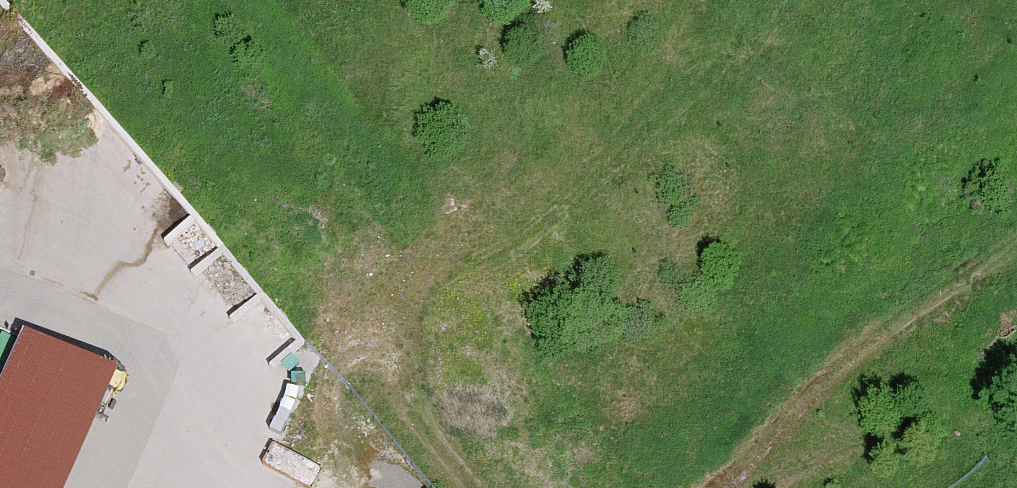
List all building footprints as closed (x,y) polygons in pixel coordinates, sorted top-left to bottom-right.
[(3,197),(16,171),(0,163),(0,196),(3,197)] [(18,342),(0,380),(0,487),(45,487),(96,379),(18,342)]
